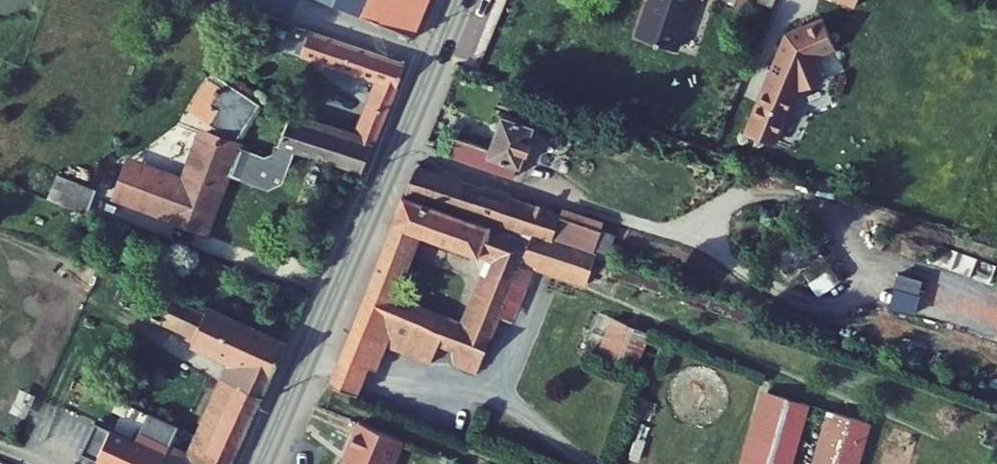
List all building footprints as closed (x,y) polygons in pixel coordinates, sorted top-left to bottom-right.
[(418,37),(433,0),(327,0),(418,37)] [(646,30),(687,44),(703,0),(657,0),(646,30)] [(832,36),(819,7),(798,17),(799,19),(784,26),(779,38),(776,37),(764,68),(767,69),(750,113),(748,112),(743,124),(760,130),(761,128),(773,133),(775,128),(777,129),(786,106),(784,105),(795,77),(798,76),(799,79),(822,69),(812,45),(832,36)] [(377,78),(370,97),(388,104),(406,61),(332,34),(330,37),(312,31),(304,52),(377,78)] [(239,136),(255,102),(203,79),(188,113),(239,136)] [(370,97),(366,113),(382,119),(388,104),(370,97)] [(551,109),(524,99),(519,112),(515,110),(502,144),(470,133),(463,150),(527,174),(532,159),(537,160),(550,124),(546,122),(551,109)] [(268,112),(262,136),(283,143),(289,117),(268,112)] [(357,136),(339,132),(329,158),(362,169),(382,119),(366,113),(357,136)] [(289,117),(283,143),(329,158),(339,132),(289,117)] [(163,168),(149,201),(220,231),(250,160),(214,145),(199,183),(163,168)] [(530,209),(414,171),(404,197),(528,238),(571,252),(580,226),(541,213),(543,206),(533,202),(530,209)] [(91,206),(95,182),(55,175),(51,199),(91,206)] [(625,270),(571,252),(528,238),(525,244),(399,202),(388,229),(410,237),(411,234),(486,264),(465,320),(454,347),(482,358),(515,273),(613,305),(620,286),(625,270)] [(410,237),(388,229),(380,249),(403,257),(410,237)] [(403,257),(380,249),(338,357),(366,368),(375,371),(387,343),(428,360),(435,340),(446,313),(390,291),(403,257)] [(158,326),(196,341),(192,351),(244,372),(267,382),(284,342),(235,322),(240,311),(226,305),(221,316),(209,310),(205,319),(168,303),(158,326)] [(465,320),(446,313),(435,340),(454,347),(465,320)] [(624,337),(586,324),(573,361),(611,375),(624,337)] [(482,358),(454,347),(449,360),(477,371),(482,358)] [(366,368),(338,357),(331,373),(325,388),(354,399),(366,368)] [(244,372),(236,387),(260,398),(267,382),(244,372)] [(765,384),(734,463),(777,463),(802,398),(765,384)] [(144,463),(230,463),(260,398),(236,387),(204,460),(156,438),(144,463)] [(17,411),(28,414),(35,393),(24,389),(17,411)] [(815,418),(798,463),(841,463),(853,432),(815,418)] [(377,420),(357,463),(406,463),(418,439),(377,420)] [(112,462),(116,463),(144,463),(156,438),(128,426),(112,462)]
